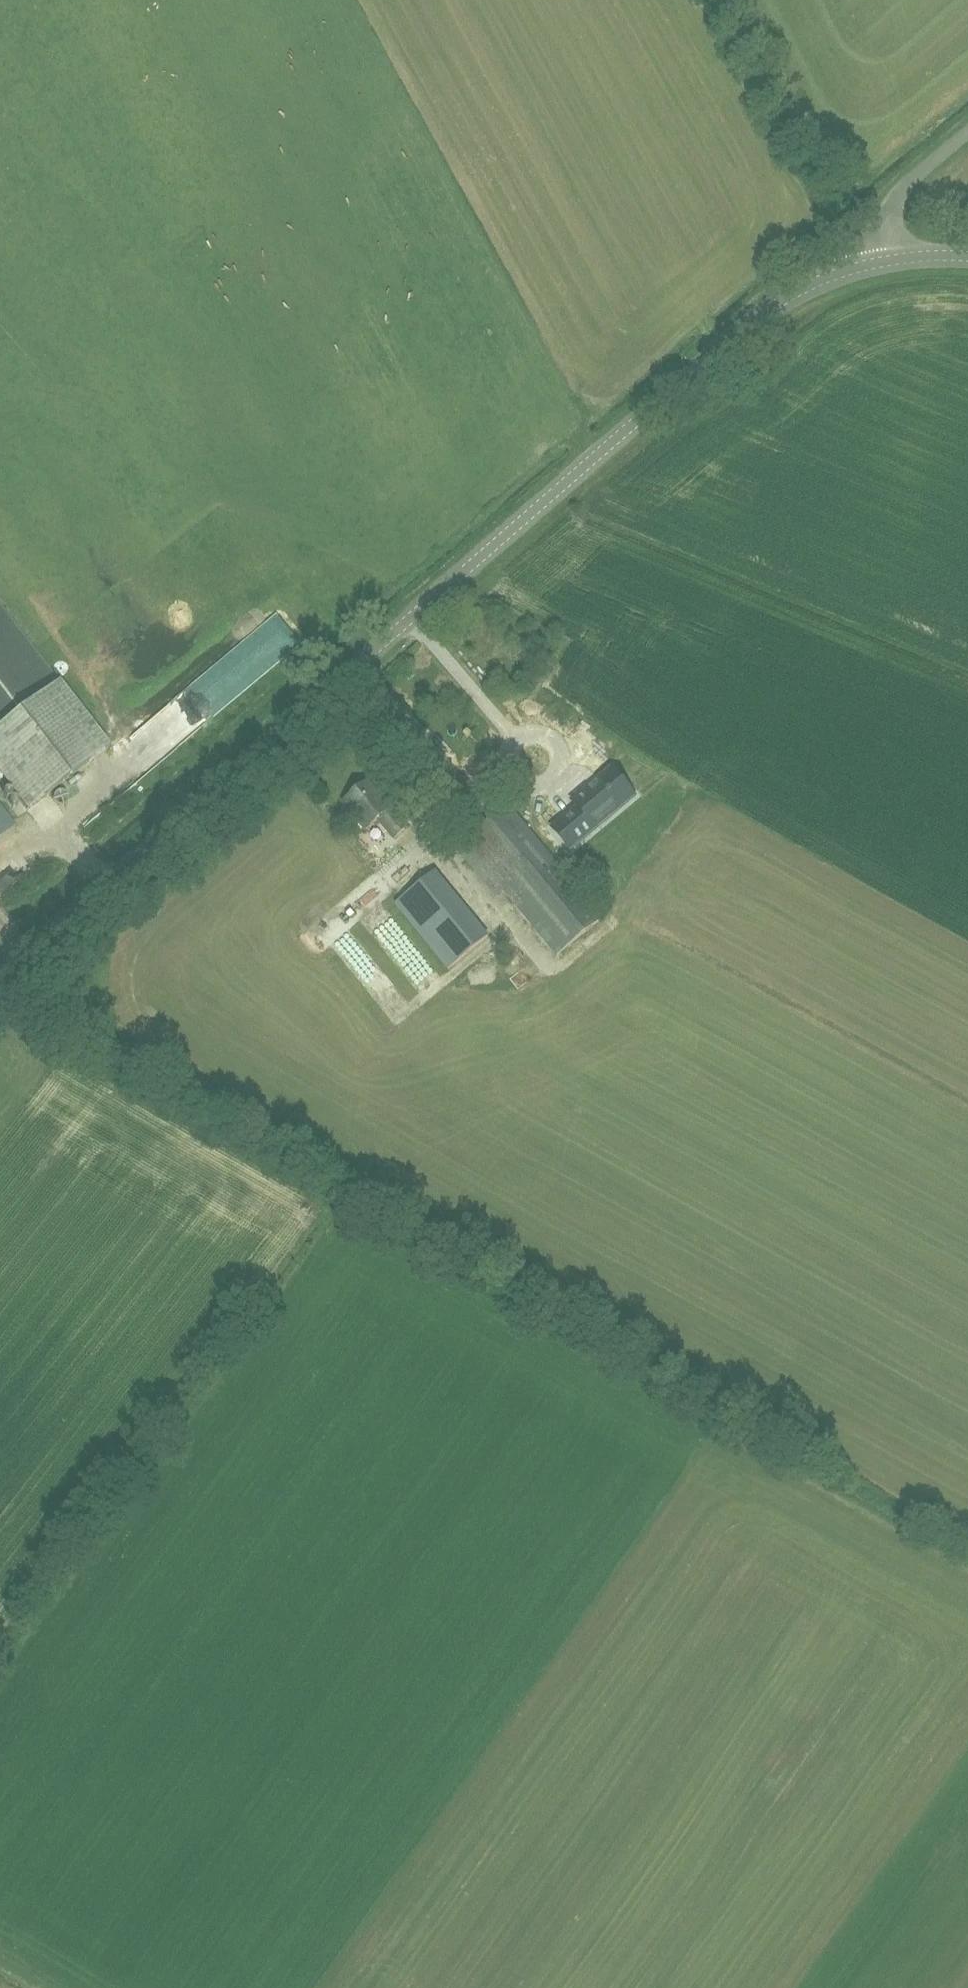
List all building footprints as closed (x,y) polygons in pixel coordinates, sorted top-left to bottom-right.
[(27,809),(108,746),(0,607),(0,774),(27,809)] [(578,808),(553,829),(570,849),(633,796),(611,770),(573,802),(578,808)] [(343,802),(366,830),(378,820),(394,839),(408,827),(385,800),(383,803),(366,783),(343,802)] [(15,825),(0,806),(0,836),(15,825)] [(503,890),(558,955),(602,919),(508,806),(472,836),(462,824),(446,837),(496,895),(503,890)] [(395,903),(449,969),(488,937),(435,871),(395,903)]
